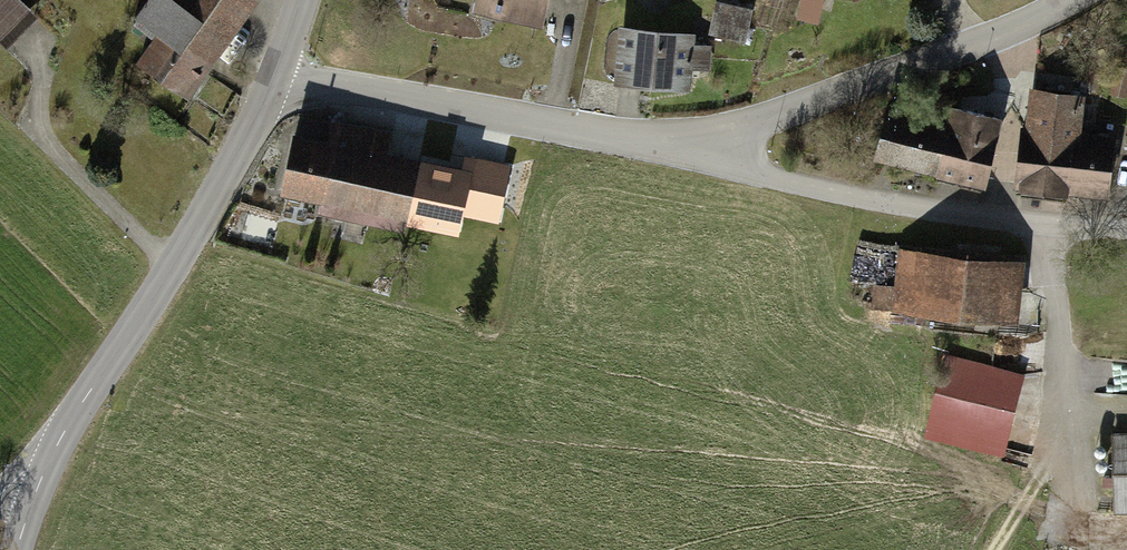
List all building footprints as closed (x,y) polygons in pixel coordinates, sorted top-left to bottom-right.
[(25,0),(0,0),(0,39),(32,8),(25,0)] [(253,17),(229,0),(143,0),(154,8),(136,33),(157,48),(137,77),(185,111),(253,17)] [(481,10),(550,27),(557,0),(483,0),(481,10)] [(797,23),(821,27),(826,0),(802,0),(797,23)] [(722,5),(716,39),(749,44),(754,11),(722,5)] [(702,64),(618,56),(613,110),(697,118),(702,64)] [(1022,188),(1125,197),(1126,176),(1126,142),(1087,138),(1092,94),(1032,88),(1022,188)] [(961,110),(953,178),(1000,183),(1008,115),(961,110)] [(887,114),(883,162),(941,168),(946,120),(887,114)] [(428,158),(298,137),(287,201),(417,222),(428,158)] [(852,282),(878,287),(884,253),(858,249),(852,282)] [(1024,257),(902,252),(899,316),(1021,321),(1024,257)] [(1030,379),(950,359),(933,426),(1012,447),(1030,379)]
